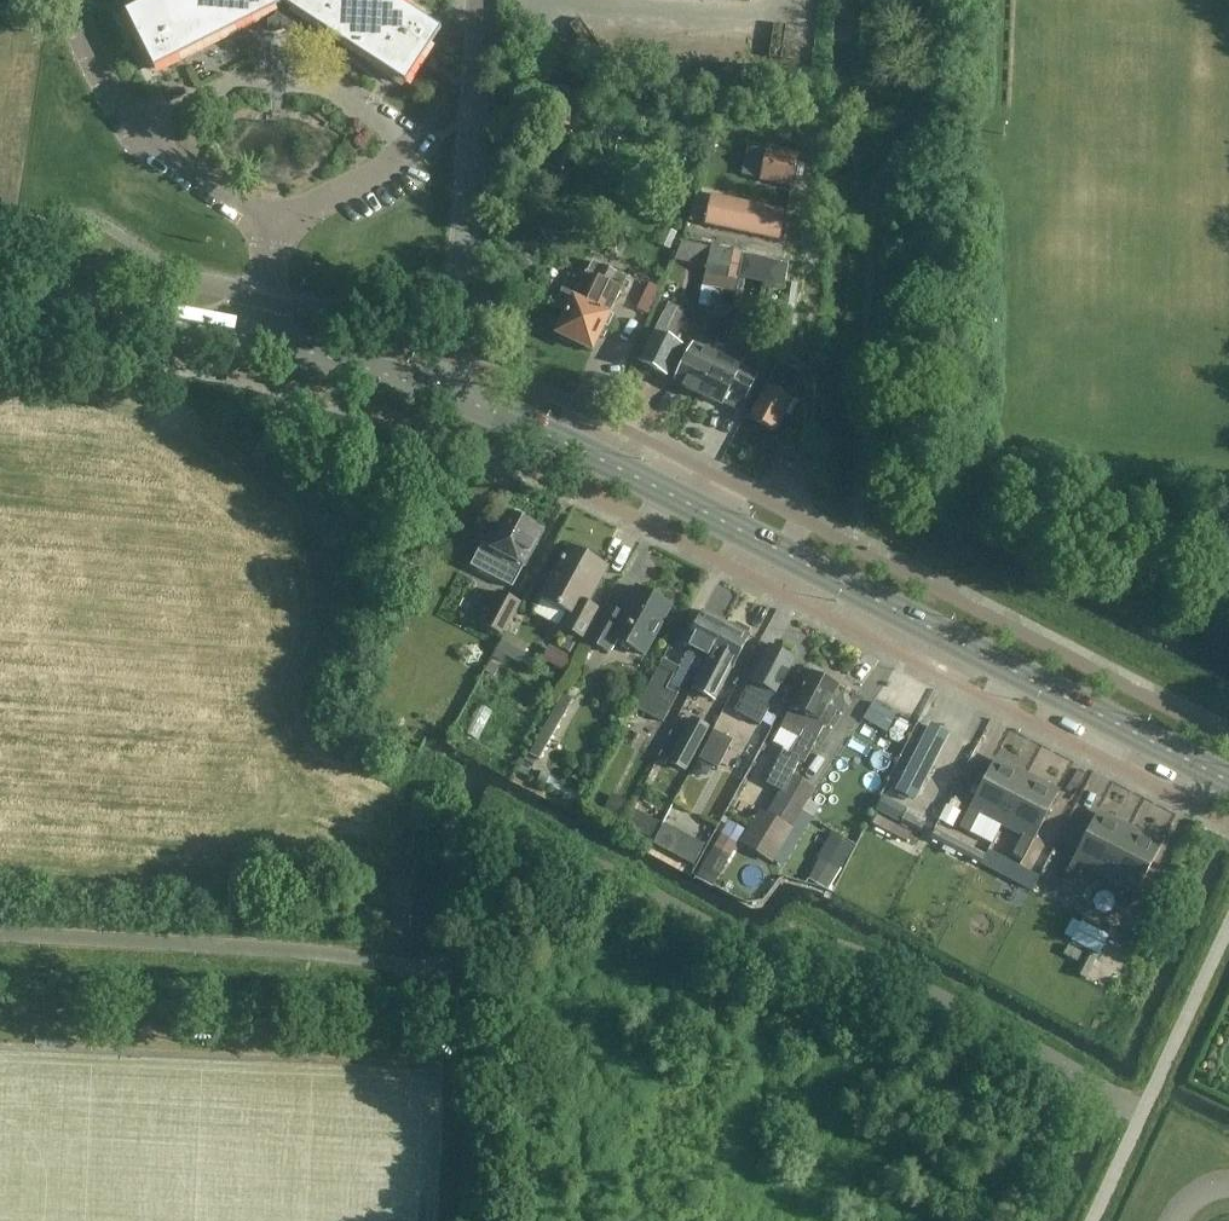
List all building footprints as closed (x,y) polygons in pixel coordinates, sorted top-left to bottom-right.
[(141,45),(153,70),(276,8),(275,17),(283,22),(291,19),(291,10),(396,79),(408,86),(441,31),(394,0),(150,0),(124,13),(141,45)] [(767,150),(760,180),(792,187),(799,157),(767,150)] [(703,225),(780,242),(786,213),(709,196),(703,225)] [(682,243),(675,262),(687,265),(692,245),(682,243)] [(711,249),(706,273),(704,285),(724,290),(729,271),(737,273),(741,256),(711,249)] [(744,256),(739,278),(776,287),(781,265),(744,256)] [(576,296),(563,290),(555,308),(567,314),(557,333),(561,335),(562,339),(571,344),(575,342),(592,350),(609,315),(626,279),(625,279),(623,282),(615,278),(615,276),(598,268),(594,276),(587,273),(576,296)] [(669,304),(640,361),(667,375),(682,345),(674,341),(687,314),(669,304)] [(731,323),(746,326),(750,309),(735,306),(731,323)] [(675,380),(686,385),(684,387),(697,394),(730,329),(713,320),(699,346),(694,343),(688,354),(675,380)] [(730,329),(697,394),(710,401),(712,398),(722,404),(728,392),(744,400),(756,377),(740,369),(741,367),(731,362),(737,351),(745,355),(754,338),(745,334),(744,336),(730,329)] [(777,364),(750,418),(776,432),(786,414),(790,416),(798,401),(789,396),(800,376),(777,364)] [(526,568),(532,555),(545,530),(526,520),(525,517),(518,513),(513,514),(510,512),(499,534),(495,534),(490,543),(493,546),(491,550),(508,559),(498,581),(513,588),(524,567),(526,568)] [(603,612),(602,611),(588,603),(608,567),(570,546),(542,597),(569,612),(561,626),(587,641),(603,612)] [(603,612),(587,641),(609,653),(616,640),(645,656),(672,607),(635,587),(621,613),(606,605),(602,611),(603,612)] [(498,593),(482,626),(504,637),(521,604),(498,593)] [(709,657),(726,624),(703,612),(685,644),(688,646),(679,664),(678,667),(664,659),(637,709),(663,723),(701,652),(709,657)] [(726,624),(709,657),(711,657),(694,689),(715,700),(732,669),(733,669),(750,637),(748,635),(750,631),(737,623),(734,628),(726,624)] [(736,712),(754,721),(761,725),(763,722),(773,727),(777,719),(767,714),(795,660),(769,646),(751,682),(752,682),(736,712)] [(767,784),(784,792),(800,761),(805,764),(825,726),(828,728),(837,710),(828,706),(839,686),(827,680),(829,676),(816,670),(814,673),(811,671),(792,707),(809,716),(790,753),(784,750),(767,784)] [(565,692),(530,754),(540,760),(575,698),(565,692)] [(703,744),(712,726),(700,719),(690,737),(689,740),(701,747),(703,744)] [(949,730),(930,720),(894,790),(913,800),(949,730)] [(732,741),(715,732),(713,731),(699,758),(718,768),(732,741)] [(981,812),(1002,823),(1026,777),(994,761),(959,828),(970,834),(981,812)] [(578,802),(582,796),(550,777),(552,775),(543,770),(538,778),(578,802)] [(1026,777),(1002,823),(1024,834),(1013,856),(1023,861),(1058,794),(1026,777)] [(907,810),(884,798),(877,811),(901,823),(907,810)] [(949,803),(940,823),(956,830),(965,811),(949,803)] [(739,843),(746,847),(773,863),(793,829),(759,809),(739,843)] [(1083,865),(1105,876),(1129,830),(1097,814),(1062,881),(1072,887),(1083,865)] [(913,829),(934,836),(938,823),(917,817),(913,829)] [(1129,830),(1105,876),(1126,887),(1115,909),(1126,914),(1161,847),(1129,830)] [(1108,936),(1089,926),(1082,923),(1072,942),(1098,955),(1108,936)]
